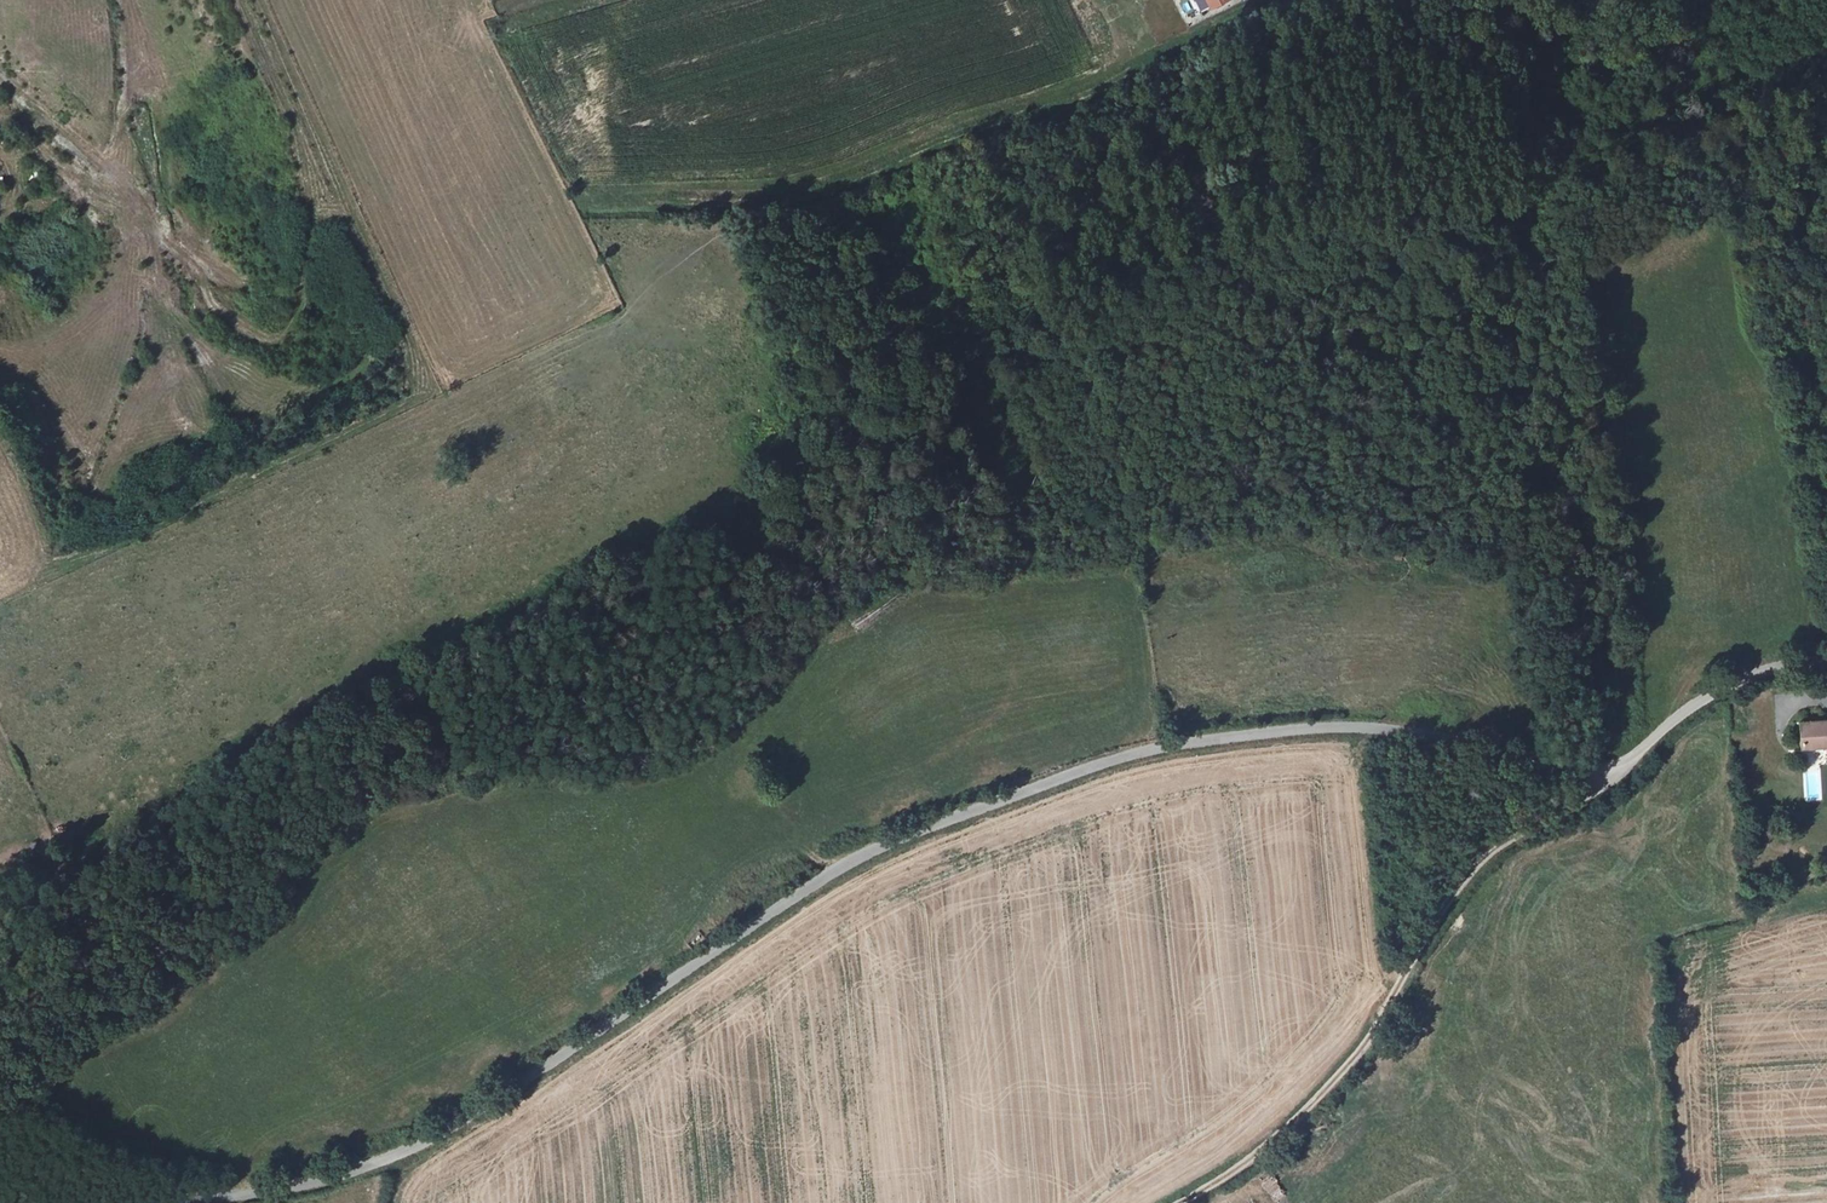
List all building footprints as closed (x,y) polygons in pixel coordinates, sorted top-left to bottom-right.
[(1800,725),(1802,748),(1826,746),(1826,722),(1800,725)] [(1802,748),(1803,754),(1826,752),(1826,746),(1802,748)]
